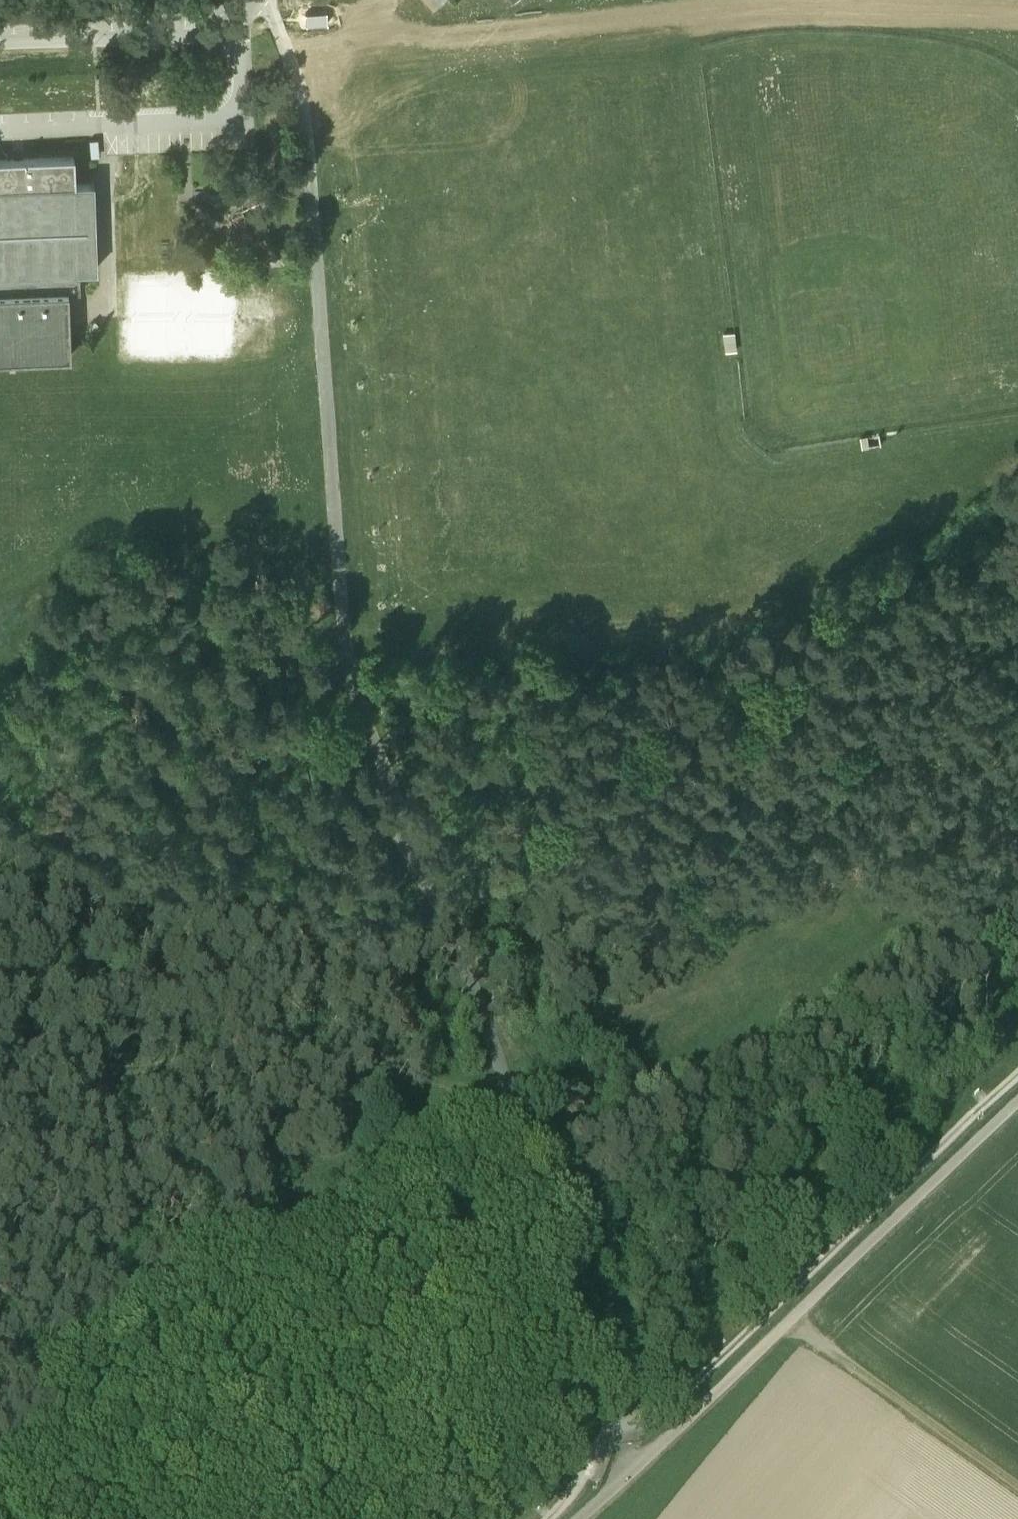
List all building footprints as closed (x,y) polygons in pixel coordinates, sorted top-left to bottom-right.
[(0,158),(0,359),(69,356),(68,324),(66,292),(79,292),(78,269),(95,269),(92,181),(74,182),(73,155),(0,158)] [(740,330),(728,331),(730,351),(742,350),(740,330)] [(866,434),(867,444),(885,442),(885,433),(866,434)]
